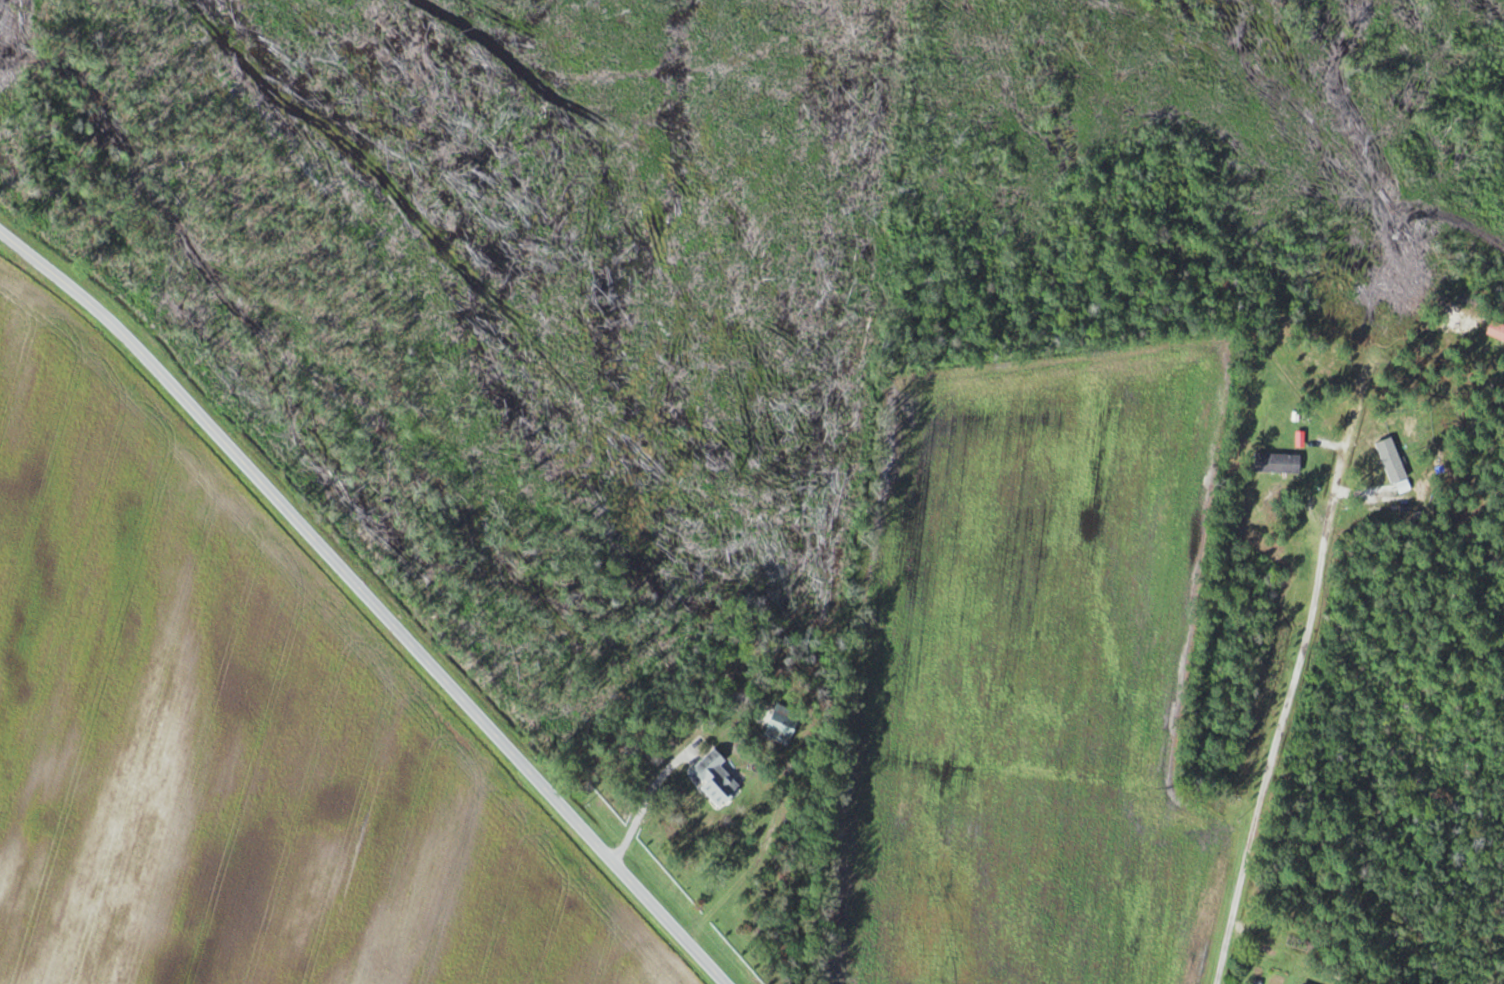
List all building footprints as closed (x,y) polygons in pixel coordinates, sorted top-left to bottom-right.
[(1300,454),(1254,454),(1254,472),(1300,472),(1300,454)] [(787,746),(801,713),(778,703),(763,736),(787,746)] [(741,788),(720,765),(725,761),(714,749),(692,769),(705,784),(701,788),(719,808),(741,788)] [(1273,972),(1270,983),(1279,983),(1282,974),(1273,972)]
